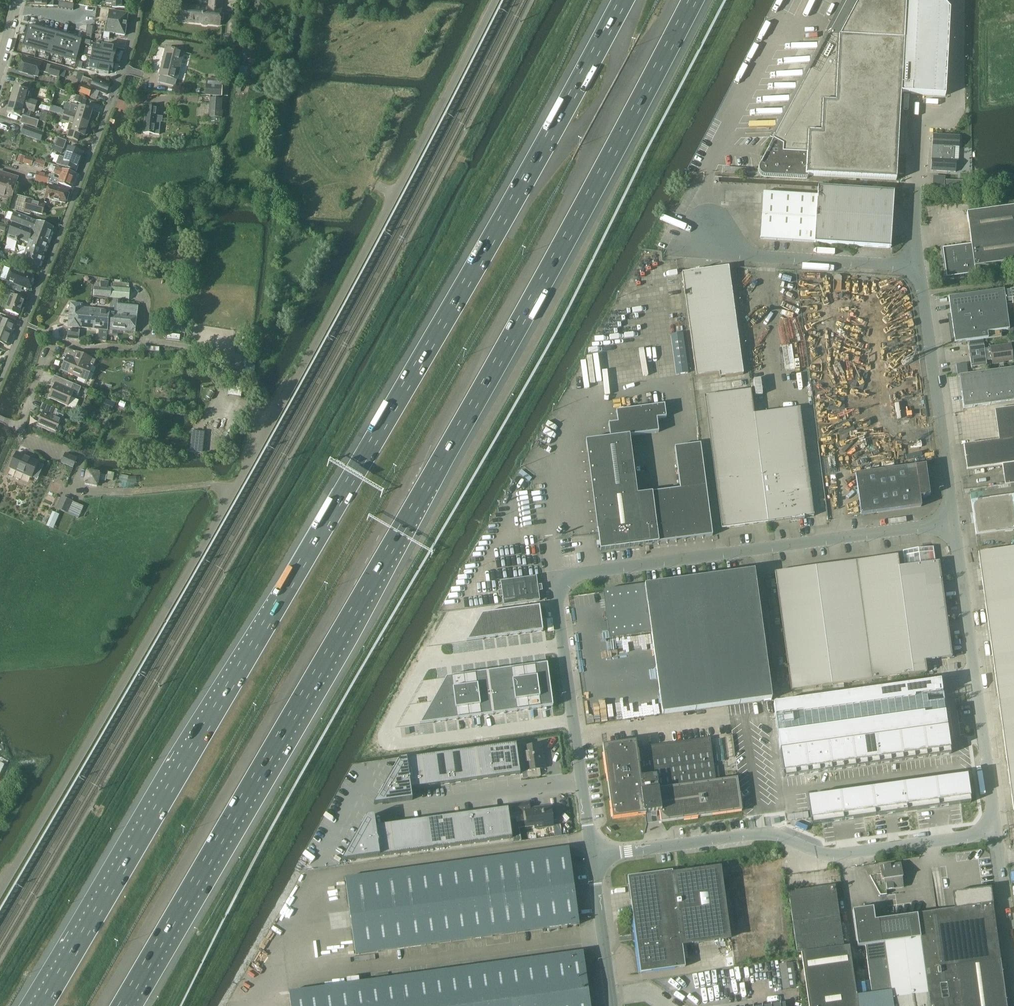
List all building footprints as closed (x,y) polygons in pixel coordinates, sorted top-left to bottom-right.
[(220,9),(221,0),(210,0),(209,8),(182,5),(180,21),(202,23),(203,24),(206,25),(207,24),(220,25),(221,9),(220,9)] [(773,140),(758,167),(758,170),(759,172),(760,174),(761,175),(763,176),(764,176),(767,177),(805,179),(806,179),(807,178),(808,177),(808,175),(896,180),(901,93),(946,96),(950,9),(942,0),(843,0),(825,35),(769,138),(773,140)] [(104,32),(103,38),(109,39),(110,33),(125,35),(128,14),(110,11),(107,33),(104,32)] [(29,26),(23,47),(36,51),(42,30),(29,26)] [(42,30),(36,51),(50,55),(55,34),(42,30)] [(55,34),(50,55),(63,58),(69,37),(55,34)] [(69,37),(63,58),(76,62),(82,41),(69,37)] [(94,45),(92,57),(114,61),(116,50),(113,49),(114,47),(102,45),(102,47),(94,45)] [(159,83),(175,86),(183,52),(166,48),(159,75),(161,75),(159,83)] [(92,57),(90,69),(98,70),(97,72),(109,74),(109,73),(112,73),(114,61),(92,57)] [(49,75),(59,78),(61,69),(23,58),(20,72),(39,77),(40,71),(49,74),(49,75)] [(241,66),(239,73),(246,74),(248,68),(241,66)] [(93,89),(107,94),(110,84),(95,78),(94,81),(84,77),(82,81),(81,85),(78,92),(90,96),(93,89)] [(205,95),(222,97),(222,96),(223,86),(223,79),(207,77),(206,84),(205,95)] [(15,87),(11,100),(36,107),(37,102),(26,98),(28,91),(15,87)] [(222,111),(223,99),(210,98),(209,117),(222,118),(223,111),(222,111)] [(11,100),(7,112),(20,116),(23,109),(32,112),(34,112),(36,107),(11,100)] [(65,110),(64,116),(89,123),(93,110),(80,106),(72,104),(70,112),(65,110)] [(144,132),(155,133),(155,135),(159,135),(160,122),(161,122),(162,117),(157,116),(157,114),(158,106),(147,105),(144,132)] [(23,116),(22,123),(37,127),(38,127),(39,123),(39,120),(23,116)] [(67,130),(68,131),(66,137),(78,141),(80,135),(85,136),(85,135),(87,135),(88,134),(89,131),(88,130),(87,129),(89,123),(64,116),(62,121),(69,123),(67,130)] [(25,126),(23,134),(42,140),(44,132),(25,126)] [(955,147),(960,147),(960,136),(933,135),(932,171),(957,172),(957,161),(954,161),(955,147)] [(66,141),(59,138),(56,146),(64,149),(66,141)] [(57,164),(76,171),(83,152),(69,147),(64,158),(60,156),(57,164)] [(34,160),(26,157),(24,163),(32,166),(34,160)] [(37,172),(36,180),(48,182),(52,183),(57,185),(58,183),(72,187),(76,174),(63,169),(62,170),(57,168),(55,174),(60,176),(59,179),(54,178),(54,176),(37,172)] [(934,174),(933,185),(945,185),(946,174),(934,174)] [(16,182),(0,177),(0,196),(11,200),(16,182)] [(65,203),(69,191),(49,185),(46,198),(65,203)] [(818,195),(815,242),(815,243),(891,248),(895,192),(819,187),(818,195)] [(762,238),(815,242),(818,195),(765,192),(762,238)] [(31,211),(42,214),(45,204),(34,201),(34,200),(15,194),(13,202),(11,202),(9,209),(30,215),(31,211)] [(975,267),(1013,261),(1013,206),(966,213),(971,245),(963,246),(960,243),(956,244),(957,246),(942,248),(946,279),(976,275),(975,267)] [(14,213),(11,221),(12,221),(35,229),(31,238),(48,244),(54,227),(37,221),(14,213)] [(12,221),(7,237),(19,241),(20,239),(29,242),(22,262),(39,268),(48,244),(31,238),(35,229),(12,221)] [(682,273),(696,376),(719,373),(720,377),(743,374),(728,266),(682,273)] [(7,281),(29,289),(34,276),(12,268),(7,281)] [(94,295),(110,297),(111,288),(108,288),(108,282),(101,281),(100,287),(95,286),(94,295)] [(112,282),(111,298),(129,299),(130,289),(128,288),(129,283),(112,282)] [(6,310),(19,315),(24,300),(14,296),(15,293),(7,290),(5,294),(11,297),(6,310)] [(984,339),(1002,337),(1001,331),(1010,329),(1009,320),(1007,305),(1005,291),(1004,290),(949,297),(954,337),(955,343),(968,341),(984,339)] [(1005,291),(1007,305),(1013,304),(1013,290),(1005,291)] [(82,304),(71,303),(70,316),(109,320),(111,299),(110,311),(82,308),(82,304)] [(111,299),(109,320),(108,329),(135,332),(137,307),(118,305),(118,300),(111,299)] [(13,332),(16,324),(8,321),(9,319),(2,316),(0,315),(0,327),(13,332)] [(152,315),(150,326),(156,327),(157,324),(162,325),(163,317),(152,315)] [(108,329),(109,320),(70,316),(68,326),(80,327),(108,330),(108,329)] [(8,345),(13,332),(0,327),(0,341),(8,345)] [(67,339),(79,340),(80,330),(68,329),(67,339)] [(683,333),(671,335),(676,375),(688,373),(683,333)] [(984,345),(969,347),(972,367),(987,365),(987,361),(993,361),(993,362),(1013,359),(1011,344),(991,347),(985,348),(984,345)] [(66,357),(61,369),(87,380),(91,370),(96,360),(66,347),(63,356),(66,357)] [(252,367),(254,354),(248,353),(246,366),(252,367)] [(968,373),(967,363),(956,364),(958,375),(968,373)] [(960,375),(964,408),(1013,402),(1013,368),(960,375)] [(51,382),(54,384),(49,397),(75,409),(79,400),(71,397),(74,390),(79,393),(82,386),(54,374),(51,382)] [(750,390),(705,396),(709,427),(710,432),(755,426),(754,413),(753,414),(750,390)] [(103,399),(100,406),(112,411),(115,404),(103,399)] [(42,412),(36,425),(56,433),(62,419),(55,416),(58,409),(42,403),(39,411),(42,412)] [(610,437),(586,441),(599,541),(597,541),(597,545),(600,545),(600,550),(713,536),(701,444),(675,447),(680,489),(637,494),(630,436),(659,432),(657,419),(666,417),(665,405),(616,411),(618,423),(608,424),(610,437)] [(999,440),(1013,438),(1013,407),(995,410),(999,440)] [(800,408),(754,413),(755,426),(759,450),(768,522),(794,518),(798,518),(813,516),(814,515),(803,427),(800,408)] [(755,426),(710,432),(713,456),(759,450),(755,426)] [(192,431),(190,452),(206,453),(208,432),(192,431)] [(1005,484),(1013,483),(1013,438),(999,440),(964,445),(967,469),(1003,464),(1005,484)] [(759,450),(713,456),(722,528),(768,522),(759,450)] [(39,462),(17,452),(10,467),(32,477),(39,462)] [(77,458),(66,452),(62,462),(73,467),(77,458)] [(856,474),(861,515),(921,506),(920,496),(930,495),(926,465),(892,469),(892,467),(878,469),(879,471),(856,474)] [(87,469),(83,483),(98,487),(100,480),(104,481),(106,475),(87,469)] [(121,475),(119,481),(130,483),(137,483),(136,476),(130,477),(121,475)] [(1005,484),(963,490),(964,495),(970,494),(971,501),(972,501),(976,535),(1013,530),(1013,483),(1005,484)] [(62,496),(56,508),(79,518),(84,506),(72,501),(74,498),(66,495),(65,497),(62,496)] [(898,556),(816,567),(832,685),(852,682),(857,681),(862,681),(926,672),(925,660),(948,657),(952,657),(940,561),(935,562),(932,547),(903,551),(905,566),(900,567),(898,556)] [(1013,810),(1013,548),(979,553),(1013,810)] [(816,567),(776,572),(776,573),(789,669),(792,690),(814,687),(821,686),(832,685),(816,567)] [(754,570),(603,591),(610,639),(651,633),(662,714),(772,699),(754,570)] [(504,605),(540,600),(537,576),(501,581),(504,605)] [(482,614),(467,641),(543,631),(540,606),(482,614)] [(447,677),(420,724),(553,706),(548,663),(447,677)] [(940,681),(774,704),(776,716),(803,712),(803,714),(915,698),(914,696),(942,693),(940,681)] [(924,714),(778,733),(780,750),(947,727),(945,713),(924,716),(924,714)] [(947,727),(780,750),(784,777),(951,754),(947,727)] [(743,749),(744,731),(731,730),(730,748),(743,749)] [(716,780),(714,767),(714,762),(710,738),(656,745),(641,747),(640,740),(613,744),(603,745),(613,819),(646,814),(652,814),(652,816),(657,816),(657,813),(660,813),(661,822),(741,811),(742,811),(738,778),(730,779),(718,780),(716,780)] [(381,793),(375,805),(383,804),(413,800),(411,789),(521,774),(516,744),(400,760),(381,793)] [(544,768),(540,744),(523,746),(525,763),(521,763),(523,779),(541,776),(540,769),(544,768)] [(960,776),(807,798),(808,805),(811,824),(971,802),(967,775),(960,776)] [(529,802),(508,805),(510,820),(516,819),(517,823),(526,821),(527,828),(534,827),(535,829),(553,826),(551,806),(530,809),(529,802)] [(367,818),(342,862),(350,861),(512,839),(508,809),(376,827),(374,817),(367,818)] [(580,924),(570,848),(346,879),(356,955),(580,924)] [(903,877),(901,863),(880,866),(882,877),(882,880),(884,880),(886,890),(903,887),(902,877),(903,877)] [(673,871),(628,876),(641,972),(685,966),(683,946),(729,940),(719,868),(673,875),(673,871)] [(882,880),(882,877),(871,879),(880,895),(886,894),(886,890),(884,880),(882,880)] [(789,892),(797,953),(801,952),(808,1005),(858,1005),(856,996),(850,948),(849,946),(844,947),(835,885),(789,892)] [(955,909),(918,914),(921,938),(926,970),(957,966),(1000,960),(991,892),(954,897),(955,909)] [(873,907),(853,910),(858,946),(882,943),(879,919),(875,920),(873,907)] [(918,914),(879,919),(882,943),(886,942),(886,943),(892,991),(893,998),(929,993),(926,970),(921,938),(918,914)] [(886,943),(865,946),(872,994),(892,991),(886,943)] [(584,952),(290,992),(292,1005),(591,1005),(584,952)] [(957,966),(963,1005),(1007,1005),(1000,960),(957,966)] [(783,990),(796,988),(795,982),(801,982),(798,962),(793,963),(792,962),(779,964),(783,990)] [(926,970),(929,993),(930,1005),(963,1005),(957,966),(926,970)] [(856,996),(858,1005),(894,1005),(893,998),(892,991),(872,994),(856,996)] [(893,998),(894,1005),(930,1005),(929,993),(893,998)]
